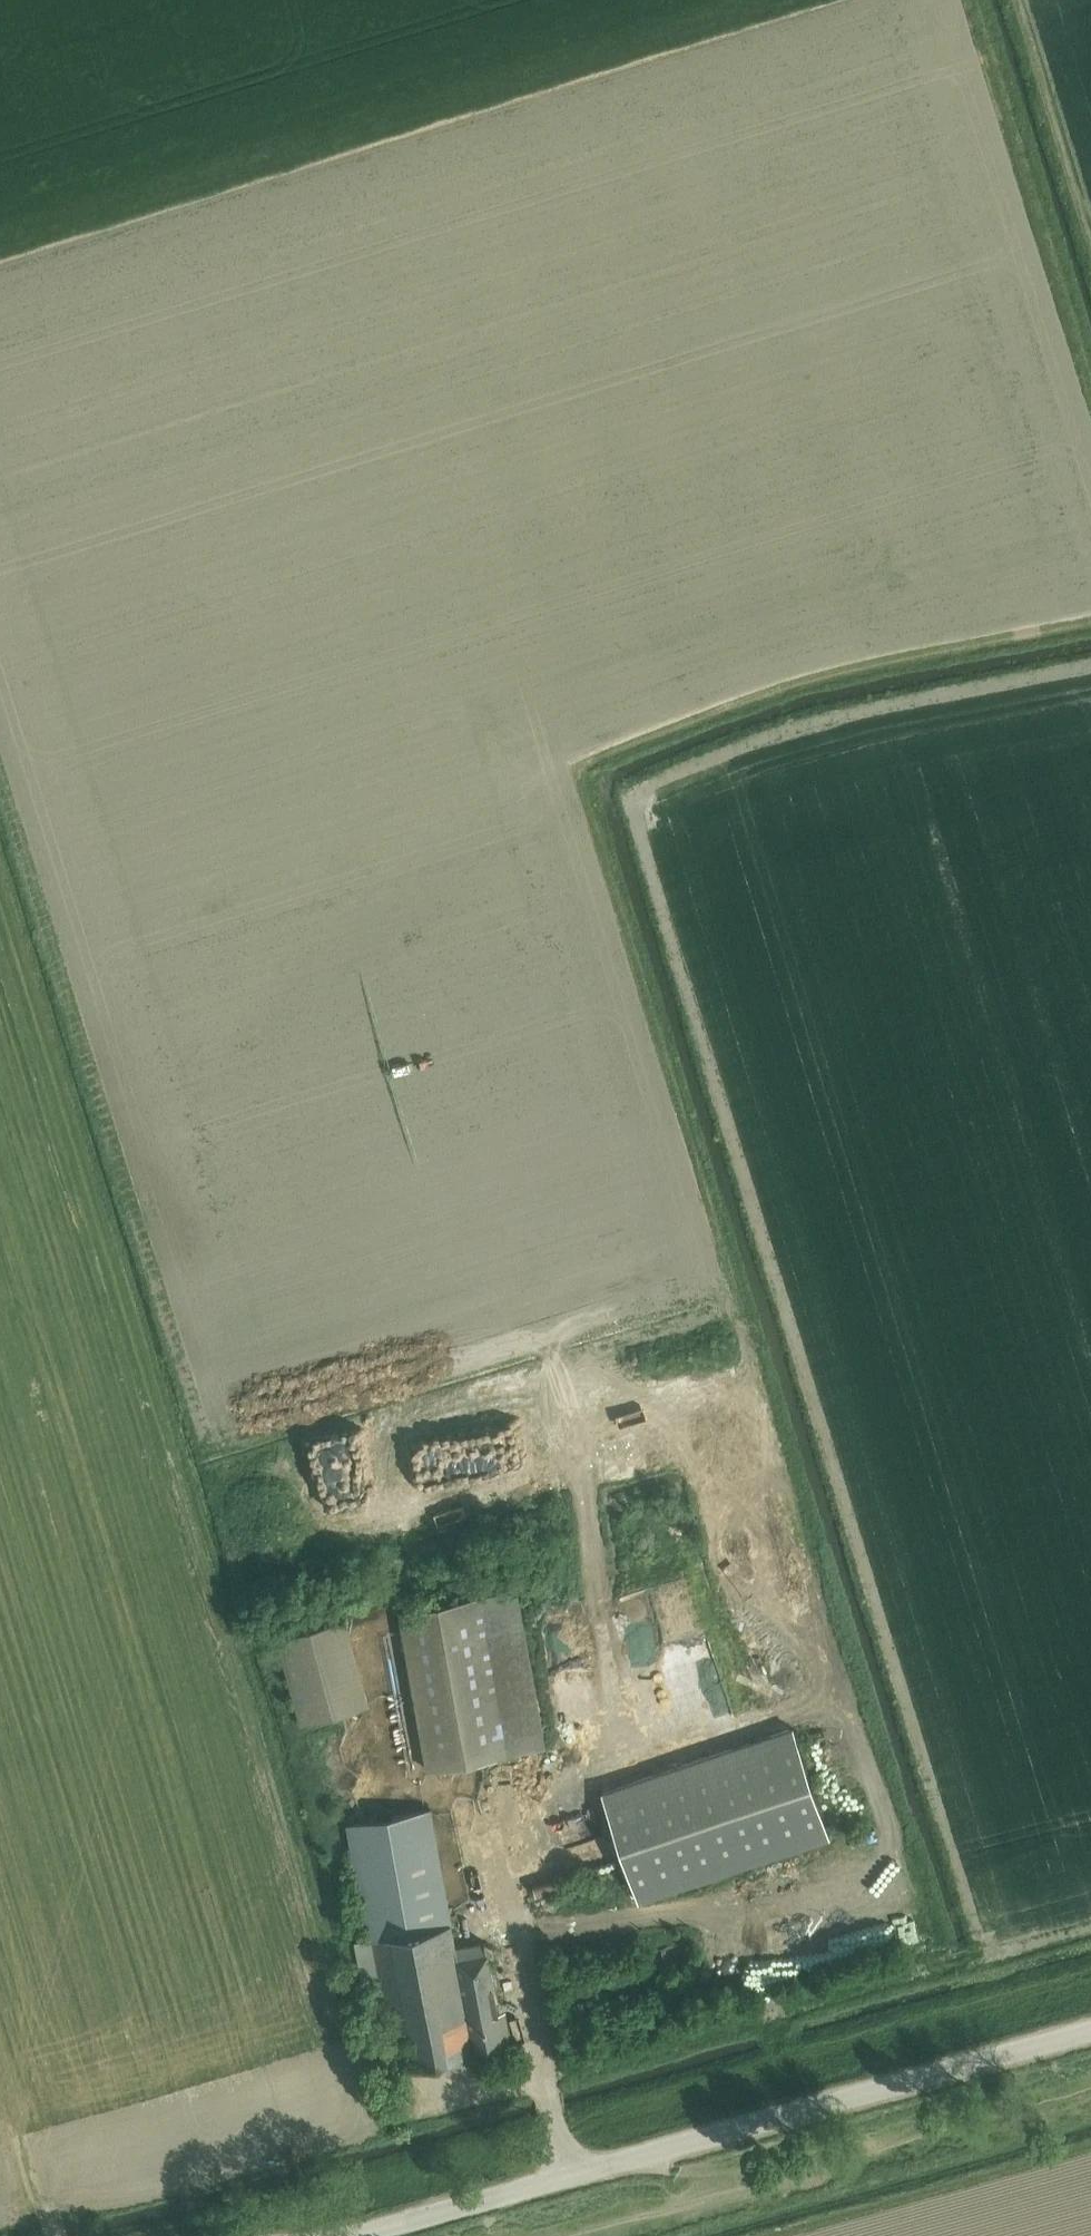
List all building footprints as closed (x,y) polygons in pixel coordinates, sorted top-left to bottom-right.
[(428,1769),(546,1747),(518,1590),(399,1612),(428,1769)] [(300,1726),(309,1723),(371,1707),(347,1619),(276,1638),(300,1726)] [(793,1728),(602,1793),(639,1902),(830,1836),(793,1728)] [(398,2065),(513,2044),(509,2022),(507,2010),(500,2011),(490,1959),(498,1957),(495,1944),(484,1942),(457,1947),(431,1808),(349,1824),(370,1937),(358,1940),(367,1988),(384,1985),(398,2065)]
